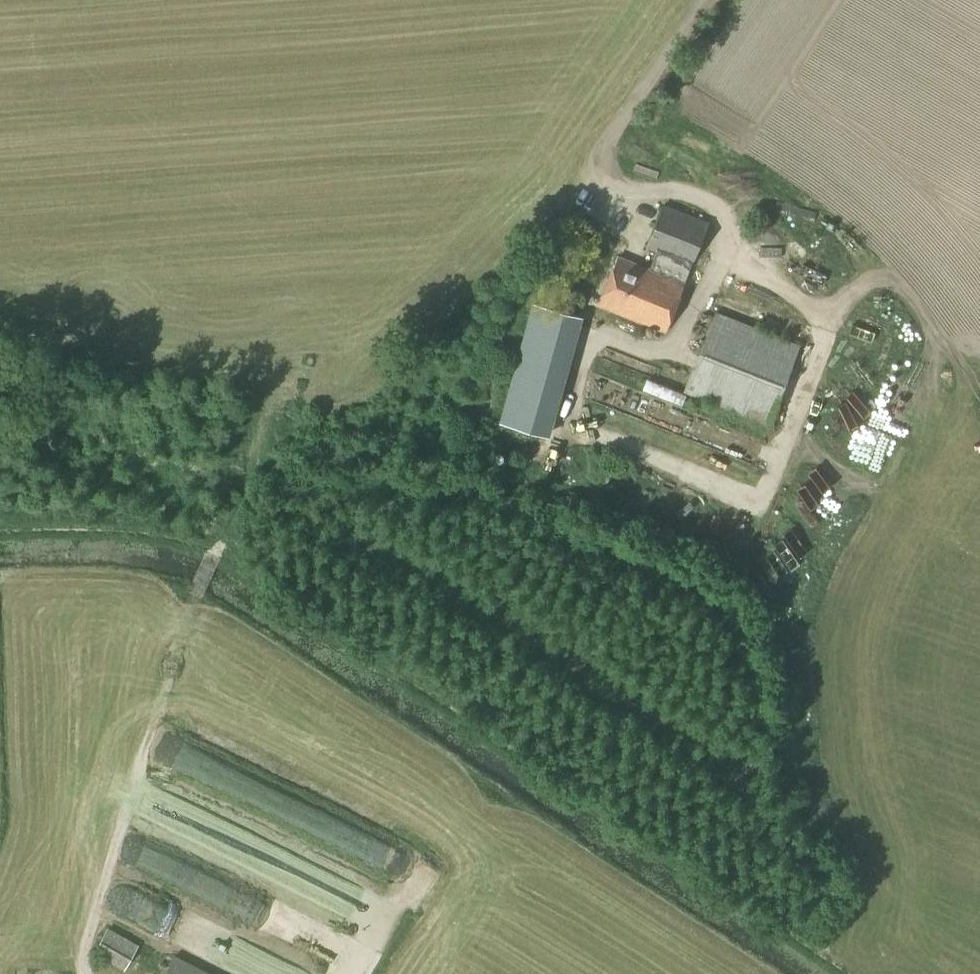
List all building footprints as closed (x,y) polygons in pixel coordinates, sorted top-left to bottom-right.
[(665,331),(708,223),(663,205),(646,247),(656,251),(649,270),(617,257),(598,305),(665,331)] [(546,436),(579,317),(533,304),(500,423),(546,436)] [(768,425),(799,346),(715,313),(684,391),(768,425)] [(874,314),(871,323),(895,330),(898,321),(874,314)] [(846,410),(841,422),(866,431),(870,420),(846,410)] [(734,448),(739,426),(706,418),(701,441),(734,448)] [(125,969),(137,948),(106,930),(94,951),(125,969)] [(166,973),(211,973),(175,956),(166,973)]
